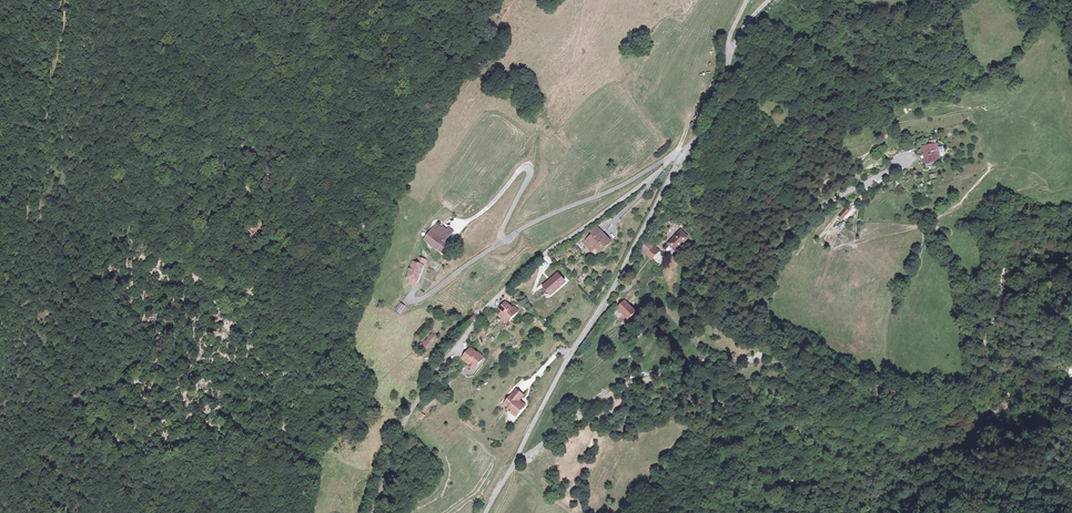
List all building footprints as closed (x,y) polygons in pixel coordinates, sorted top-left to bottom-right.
[(944,161),(939,143),(924,146),(928,165),(944,161)] [(853,212),(847,207),(840,215),(846,221),(853,212)] [(437,223),(425,241),(446,256),(455,246),(449,242),(457,231),(437,223)] [(615,243),(600,228),(584,243),(594,254),(598,251),(602,255),(615,243)] [(681,229),(668,243),(679,254),(692,240),(681,229)] [(662,252),(649,241),(641,251),(654,262),(662,252)] [(429,261),(420,257),(417,263),(413,261),(406,277),(411,279),(409,284),(417,287),(429,261)] [(558,274),(543,284),(551,296),(560,290),(557,286),(564,282),(558,274)] [(639,313),(627,301),(618,310),(630,322),(639,313)] [(400,314),(405,306),(400,302),(394,310),(400,314)] [(522,312),(506,303),(497,316),(506,325),(519,320),(522,312)] [(437,337),(432,333),(423,345),(428,349),(437,337)] [(487,359),(473,347),(462,359),(477,371),(487,359)] [(527,396),(518,389),(504,405),(520,418),(529,407),(523,401),(527,396)]
